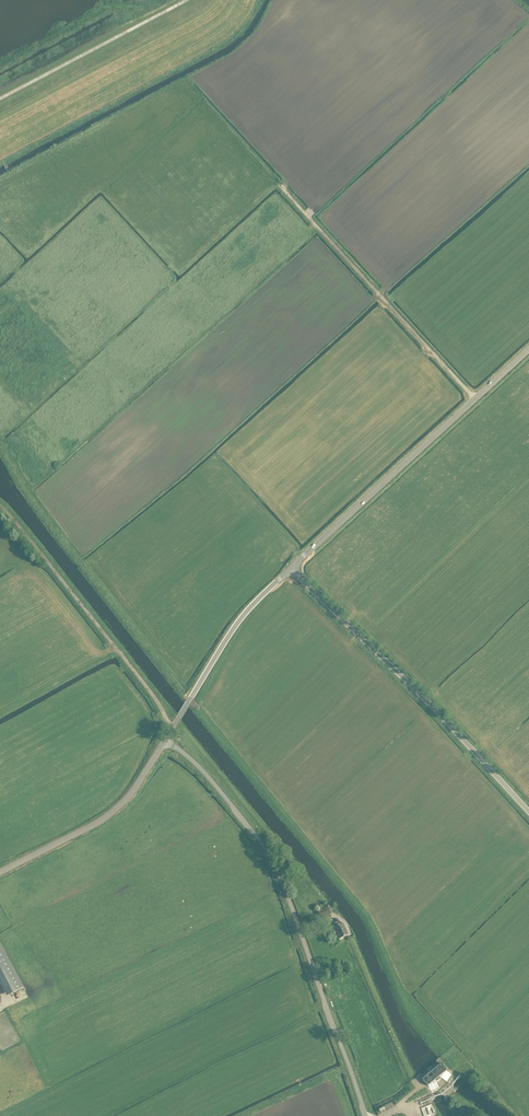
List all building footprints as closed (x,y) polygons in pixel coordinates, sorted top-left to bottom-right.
[(328,906),(318,911),(322,919),(332,913),(328,906)] [(348,934),(342,923),(341,924),(339,920),(335,922),(337,926),(335,927),(340,938),(348,934)] [(0,945),(0,975),(10,994),(22,987),(0,945)] [(447,1070),(441,1063),(436,1067),(426,1075),(422,1079),(427,1086),(432,1082),(441,1074),(447,1070)]
